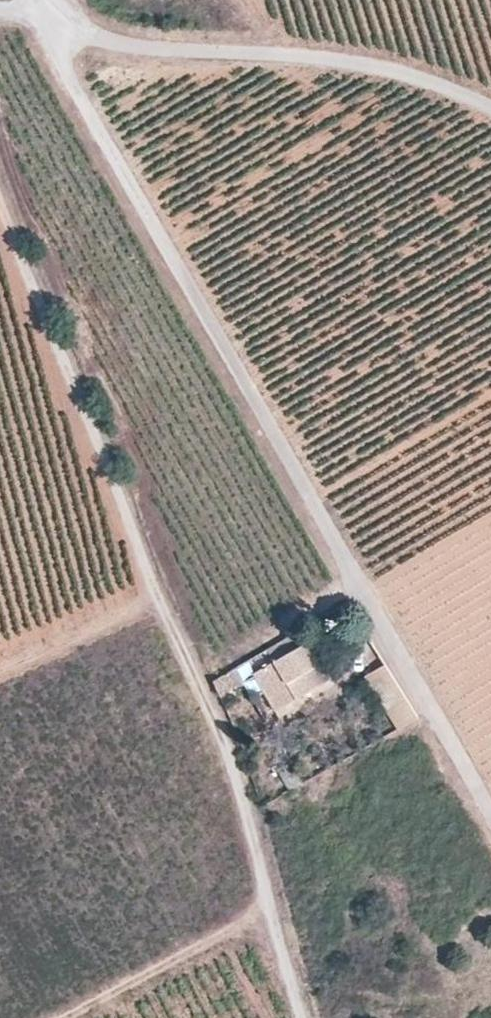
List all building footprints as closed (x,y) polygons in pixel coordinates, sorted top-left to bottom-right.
[(274,661),(287,684),(321,663),(307,641),(274,661)] [(287,684),(274,661),(252,674),(274,711),(296,698),(287,684)] [(321,663),(287,684),(296,698),(330,678),(321,663)] [(418,718),(384,665),(365,678),(398,730),(418,718)] [(259,710),(269,705),(255,680),(246,686),(259,710)]
